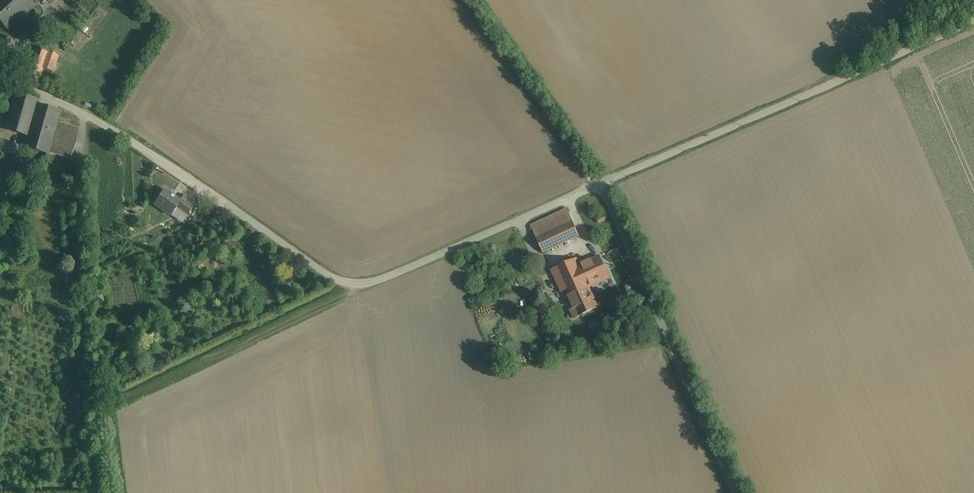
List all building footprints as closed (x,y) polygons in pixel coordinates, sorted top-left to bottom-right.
[(8,31),(40,1),(39,0),(0,0),(0,22),(8,31)] [(48,52),(36,48),(30,66),(24,81),(36,85),(42,68),(53,72),(59,54),(48,50),(48,52)] [(37,101),(15,94),(5,129),(27,135),(36,105),(37,101)] [(36,105),(27,135),(24,146),(48,153),(49,151),(57,123),(60,112),(36,105)] [(78,129),(57,123),(49,151),(70,157),(78,129)] [(180,201),(164,190),(155,205),(171,216),(176,208),(187,215),(195,203),(184,195),(180,201)] [(566,209),(532,225),(543,252),(578,236),(566,209)] [(576,260),(560,267),(567,282),(559,286),(562,292),(565,290),(570,300),(581,295),(579,291),(589,287),(584,277),(593,273),(599,287),(620,277),(609,253),(579,266),(576,260)] [(560,267),(552,271),(559,286),(567,282),(560,267)] [(589,287),(579,291),(581,295),(570,300),(574,309),(570,310),(574,319),(598,308),(589,287)]
